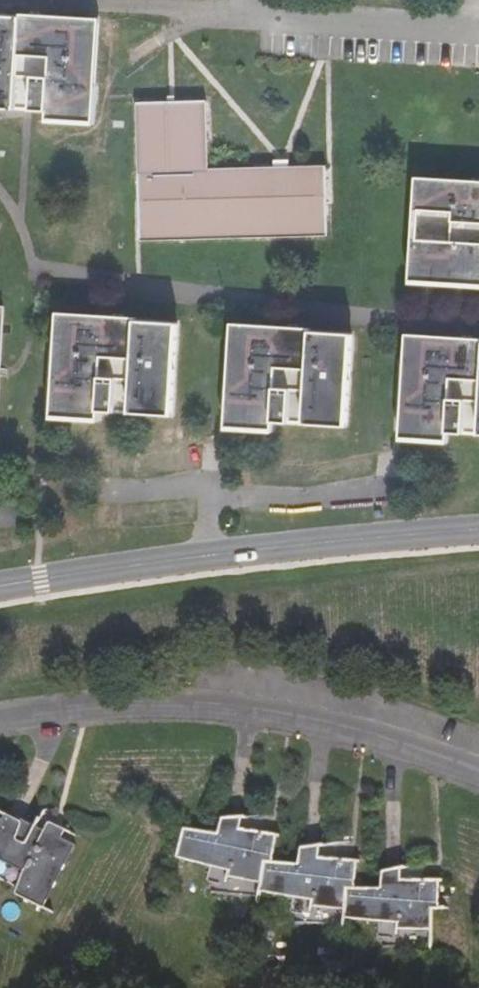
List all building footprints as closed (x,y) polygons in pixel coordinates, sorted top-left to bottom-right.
[(101,18),(23,14),(23,17),(0,15),(0,109),(31,110),(33,76),(51,77),(49,112),(48,123),(95,125),(101,18)] [(49,112),(51,77),(33,76),(31,110),(49,112)] [(326,202),(325,168),(287,169),(282,170),(208,172),(206,103),(171,104),(136,105),(140,244),(327,239),(326,202)] [(415,179),(409,281),(478,285),(478,183),(415,179)] [(175,415),(181,323),(135,320),(135,317),(57,312),(50,420),(97,422),(98,411),(100,376),(116,377),(114,412),(129,413),(175,415)] [(350,426),(355,334),(309,331),(309,328),(231,323),(225,431),(272,434),(273,422),(275,387),(291,388),(289,423),(350,426)] [(406,333),(400,441),(447,444),(448,432),(450,397),(466,398),(464,433),(478,434),(478,338),(406,333)] [(114,412),(116,377),(100,376),(98,411),(114,412)] [(289,423),(291,388),(275,387),(273,422),(289,423)] [(464,433),(466,398),(450,397),(448,432),(464,433)] [(77,846),(62,838),(66,830),(54,824),(53,824),(51,824),(49,826),(46,833),(34,827),(27,841),(25,842),(18,838),(17,837),(20,828),(20,823),(20,822),(17,820),(0,812),(0,858),(0,859),(0,866),(24,878),(22,881),(11,912),(41,927),(49,910),(45,908),(77,846)] [(275,867),(277,843),(240,841),(240,836),(222,835),(221,849),(193,848),(191,881),(238,883),(237,892),(271,893),(273,867),(275,867)] [(355,886),(356,862),(320,861),(320,855),(301,854),(301,868),(275,867),(273,867),(271,893),(271,900),(318,902),(317,911),(351,913),(352,886),(355,886)] [(431,932),(432,906),(435,906),(436,882),(399,880),(400,874),(381,873),(381,888),(355,886),(352,886),(351,913),(351,919),(397,922),(397,930),(431,932)]
